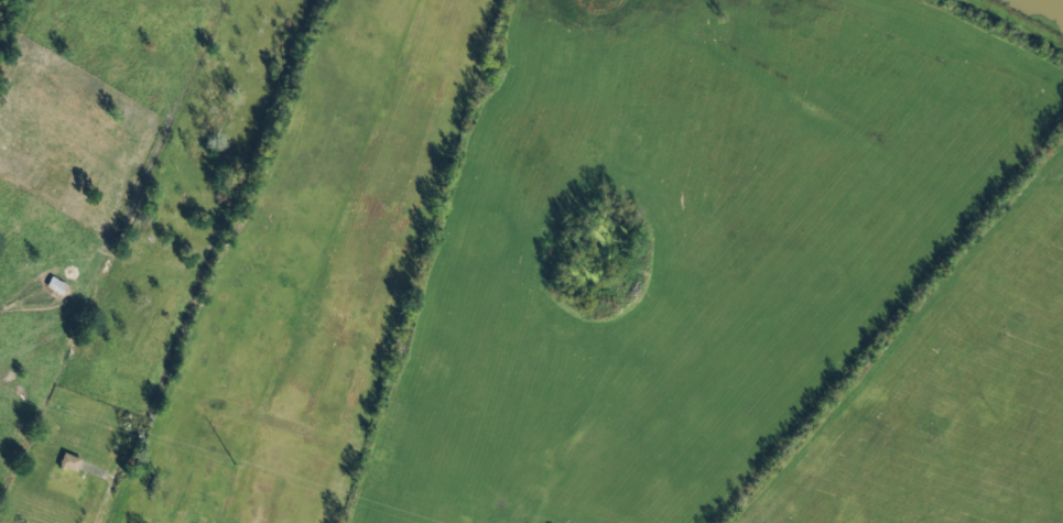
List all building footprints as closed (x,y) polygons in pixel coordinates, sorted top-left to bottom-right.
[(58,467),(76,473),(80,459),(63,453),(58,467)]
